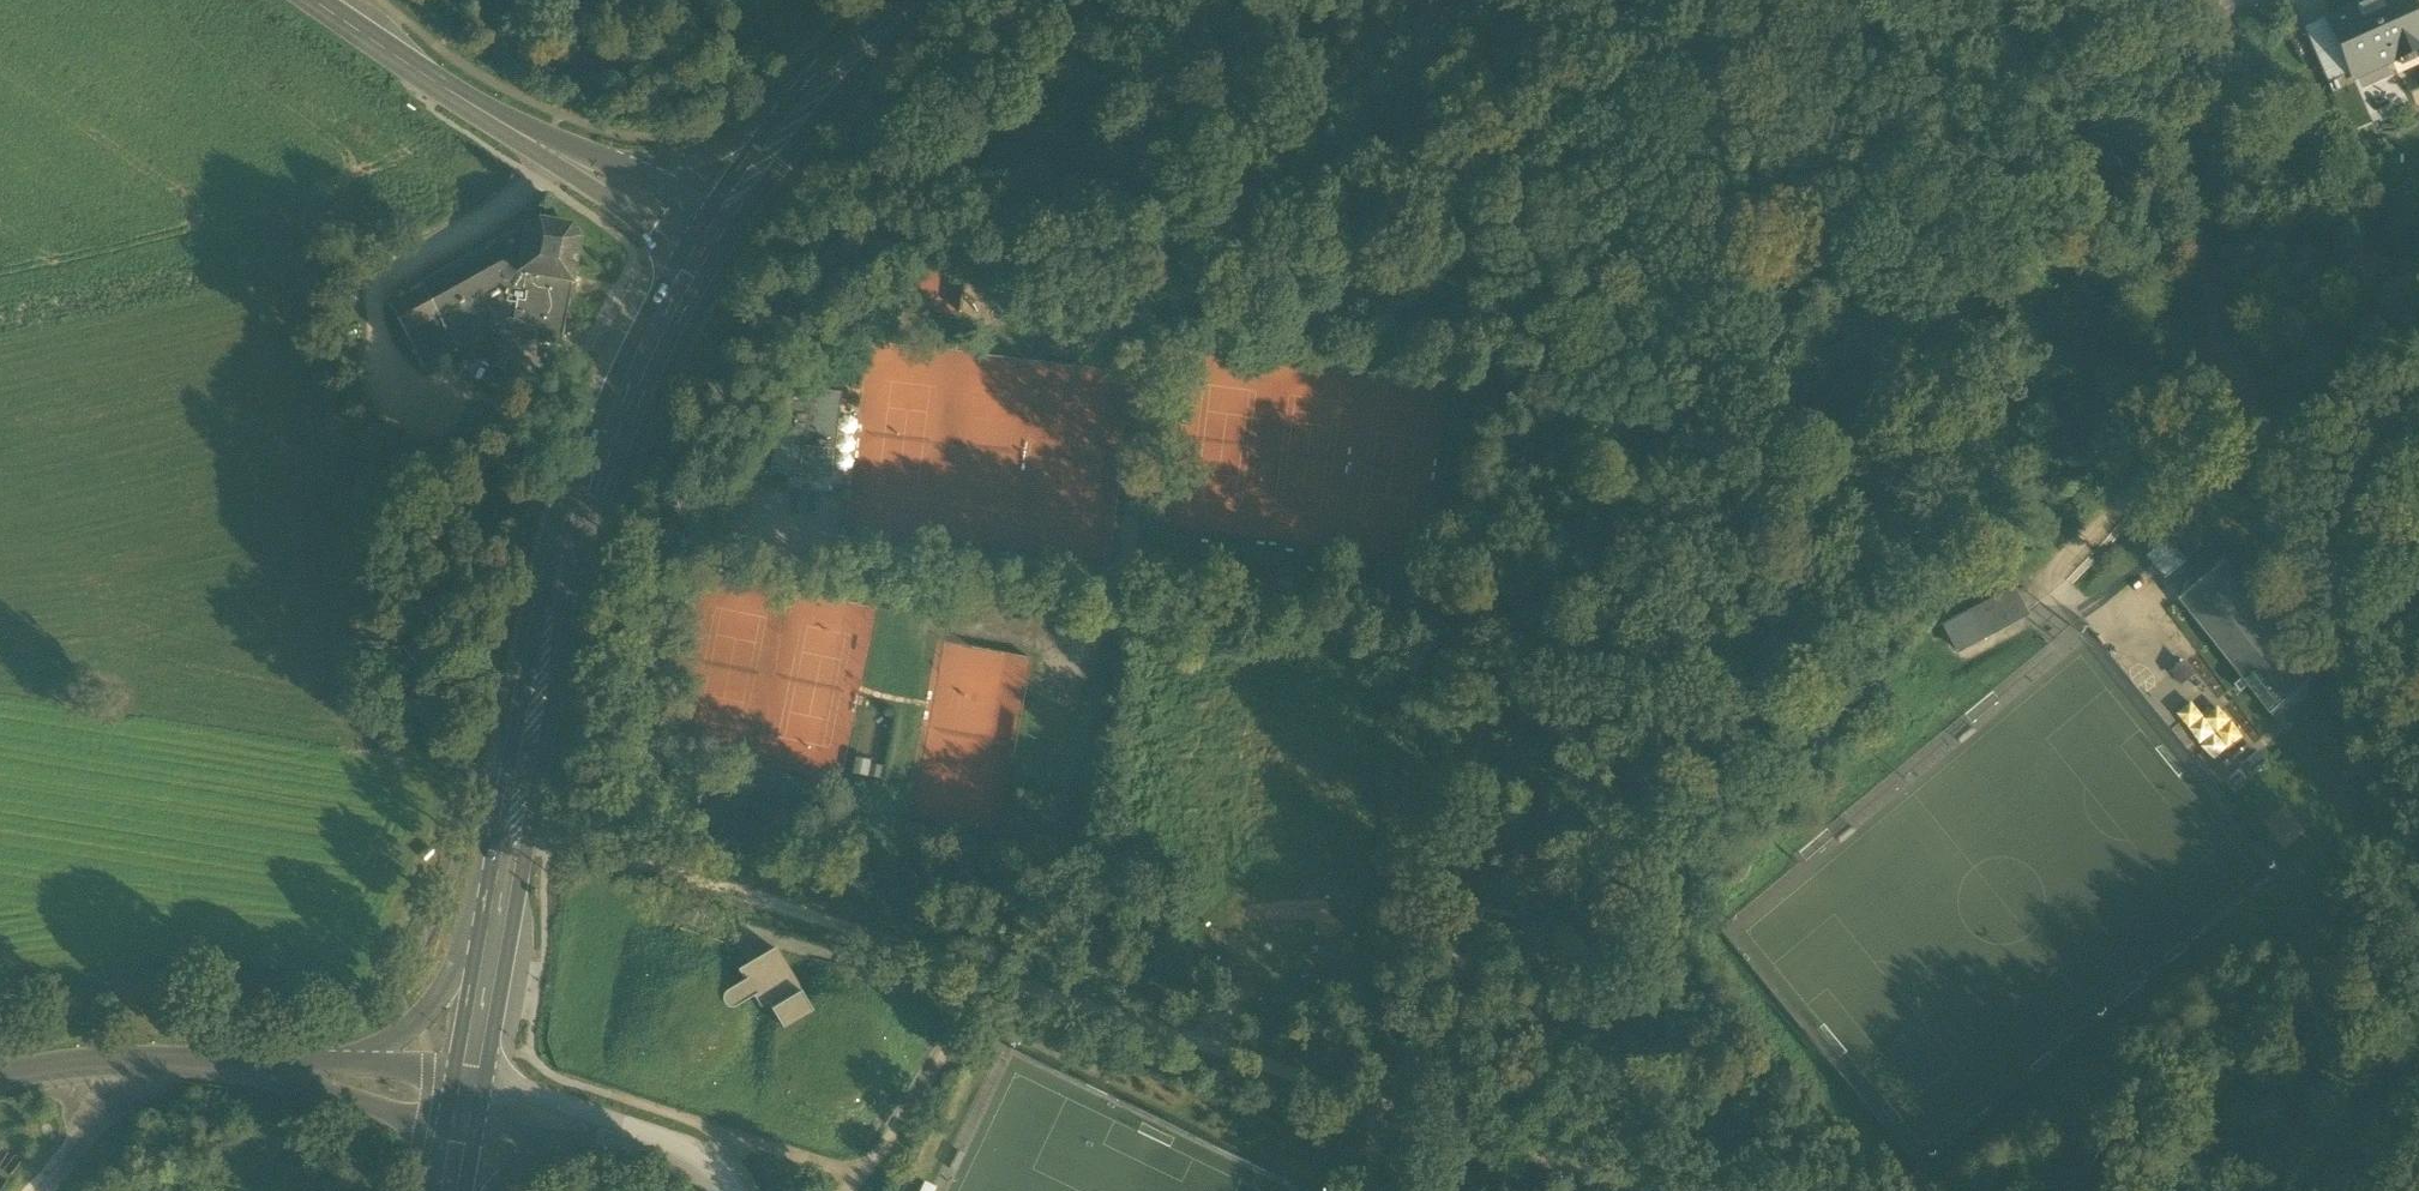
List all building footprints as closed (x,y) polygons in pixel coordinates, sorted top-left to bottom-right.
[(2352,72),(2387,57),(2390,63),(2392,63),(2392,62),(2418,50),(2418,20),(2417,14),(2402,21),(2394,0),(2378,0),(2368,5),(2366,0),(2328,16),(2352,72)] [(2402,21),(2417,14),(2418,14),(2418,0),(2394,0),(2402,21)] [(2330,81),(2352,72),(2328,16),(2307,26),(2330,81)] [(520,274),(573,284),(580,241),(568,227),(539,223),(529,228),(520,274)] [(391,305),(408,336),(520,274),(529,228),(391,305)] [(961,309),(958,272),(922,274),(924,311),(961,309)] [(560,336),(563,336),(573,284),(520,274),(408,336),(423,366),(499,325),(536,332),(534,342),(558,346),(560,336)] [(783,467),(814,472),(819,436),(826,437),(831,405),(836,405),(838,392),(778,383),(765,465),(783,467)] [(842,494),(854,408),(836,405),(831,405),(826,437),(819,436),(814,472),(783,467),(780,485),(842,494)] [(2171,540),(2149,557),(2167,579),(2189,562),(2171,540)] [(2252,686),(2274,713),(2312,683),(2222,569),(2183,600),(2247,680),(2252,686)] [(1943,626),(1956,650),(2010,622),(2009,620),(2022,613),(2010,591),(1943,626)] [(2245,692),(2252,686),(2247,680),(2240,686),(2245,692)] [(727,1011),(730,1013),(735,1014),(739,1012),(741,1008),(756,1001),(762,1010),(768,1007),(797,991),(778,956),(742,976),(748,987),(727,1000),(725,1004),(727,1011)] [(768,1007),(776,1021),(805,1005),(797,991),(768,1007)]
